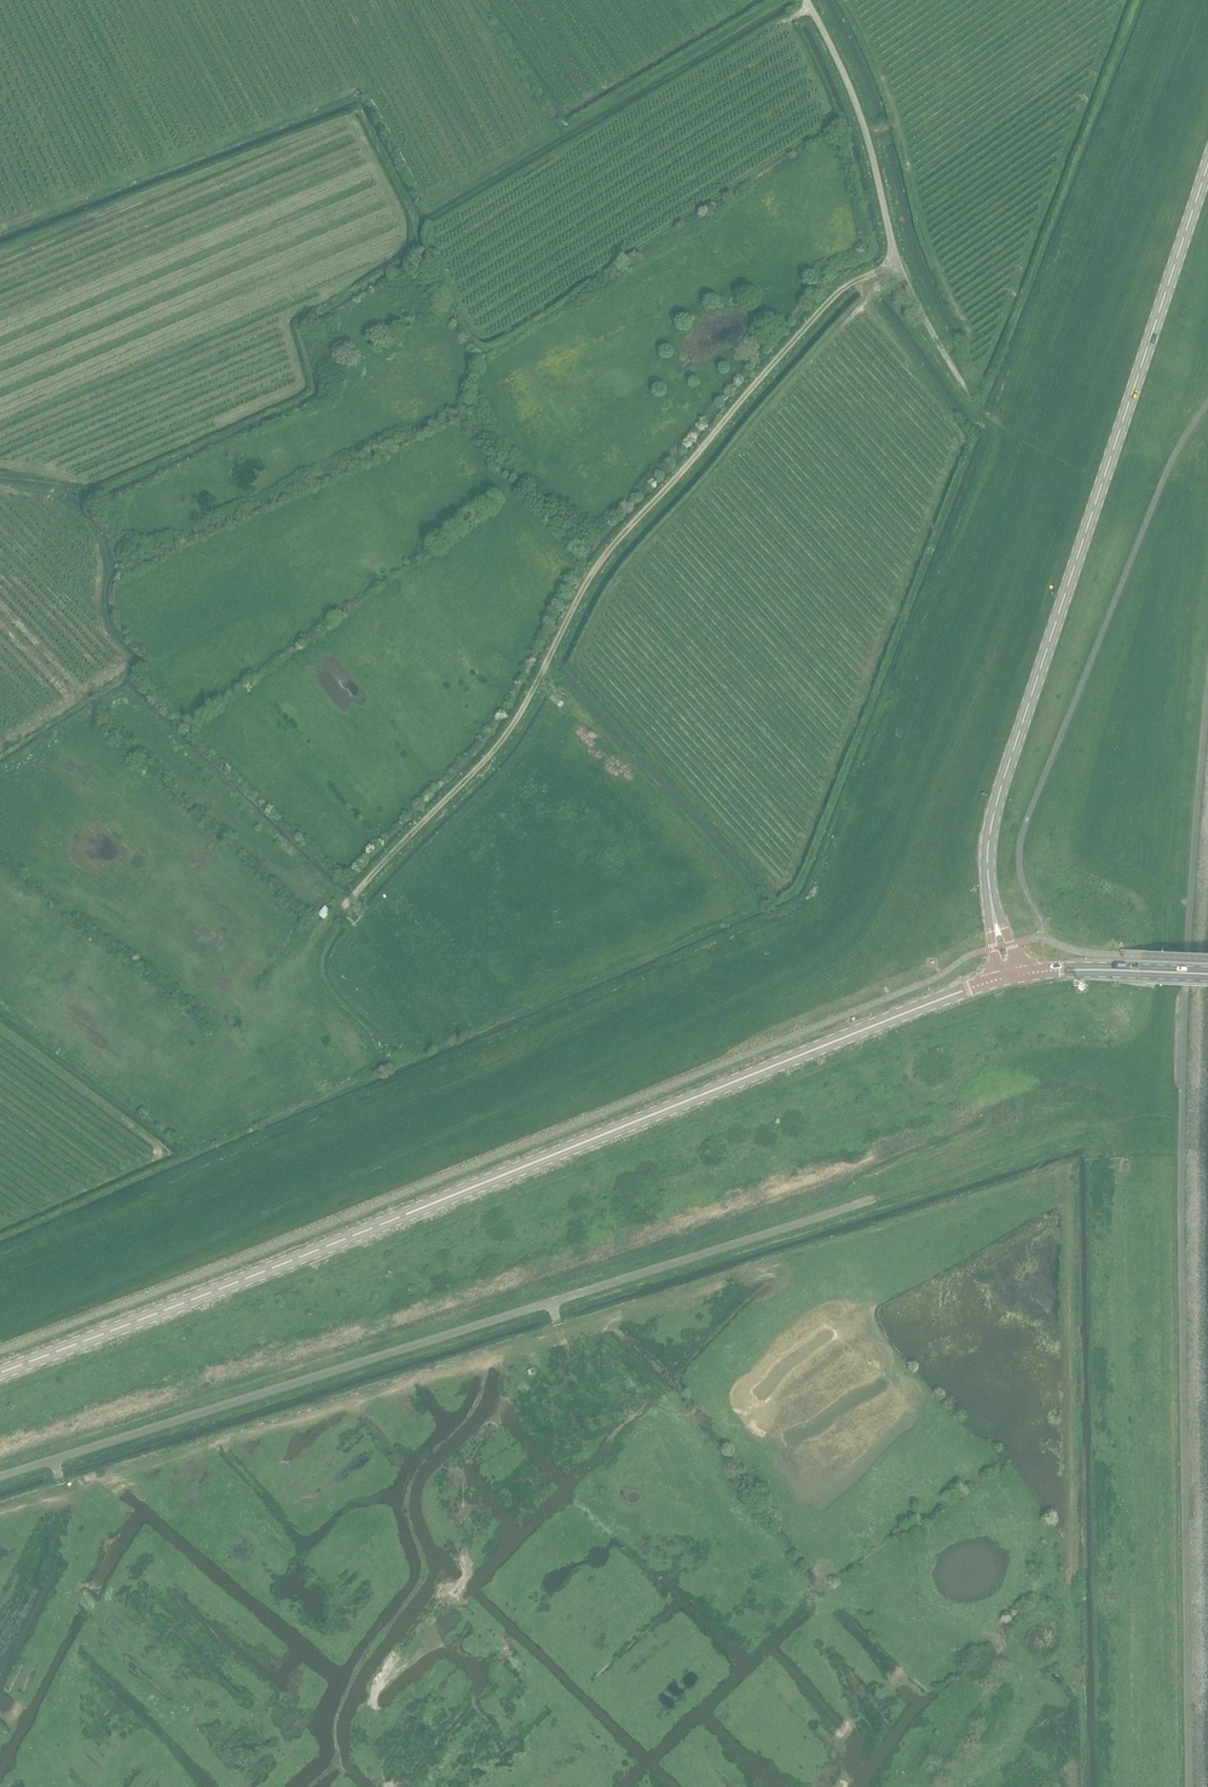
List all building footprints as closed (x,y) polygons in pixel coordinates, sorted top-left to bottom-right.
[(326,905),(319,914),(325,919),(332,911),(326,905)]
